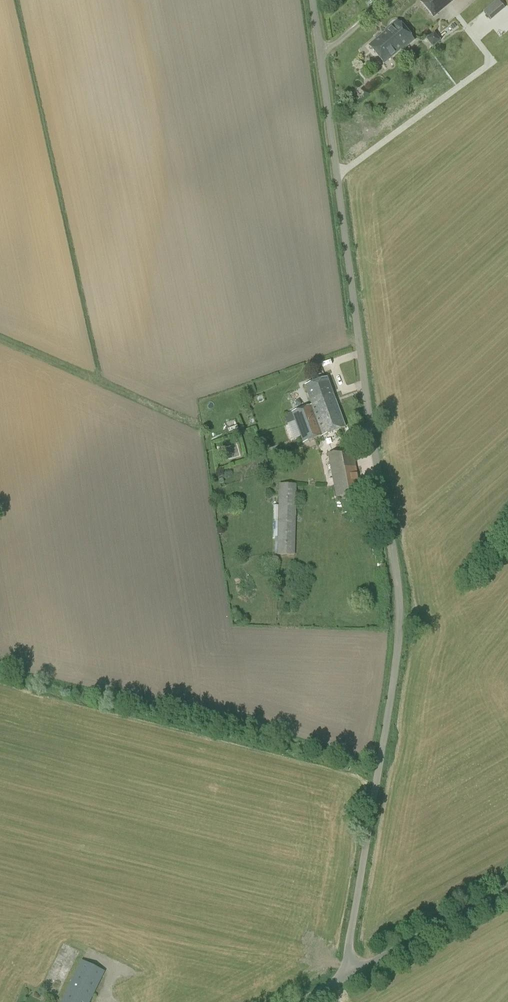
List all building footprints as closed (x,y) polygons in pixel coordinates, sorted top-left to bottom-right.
[(455,0),(421,0),(419,1),(433,18),(455,0)] [(483,11),(490,20),(495,16),(488,7),(483,11)] [(401,51),(413,40),(396,21),(384,31),(385,32),(368,47),(383,64),(400,50),(401,51)] [(428,38),(431,45),(442,40),(439,34),(428,38)] [(303,443),(345,428),(327,378),(304,386),(311,405),(291,413),(303,443)] [(243,431),(242,421),(226,422),(226,432),(243,431)] [(358,481),(353,449),(327,454),(336,498),(364,492),(362,480),(358,481)] [(295,556),(296,484),(279,484),(277,555),(295,556)] [(104,972),(81,960),(61,1001),(89,1001),(104,972)]
